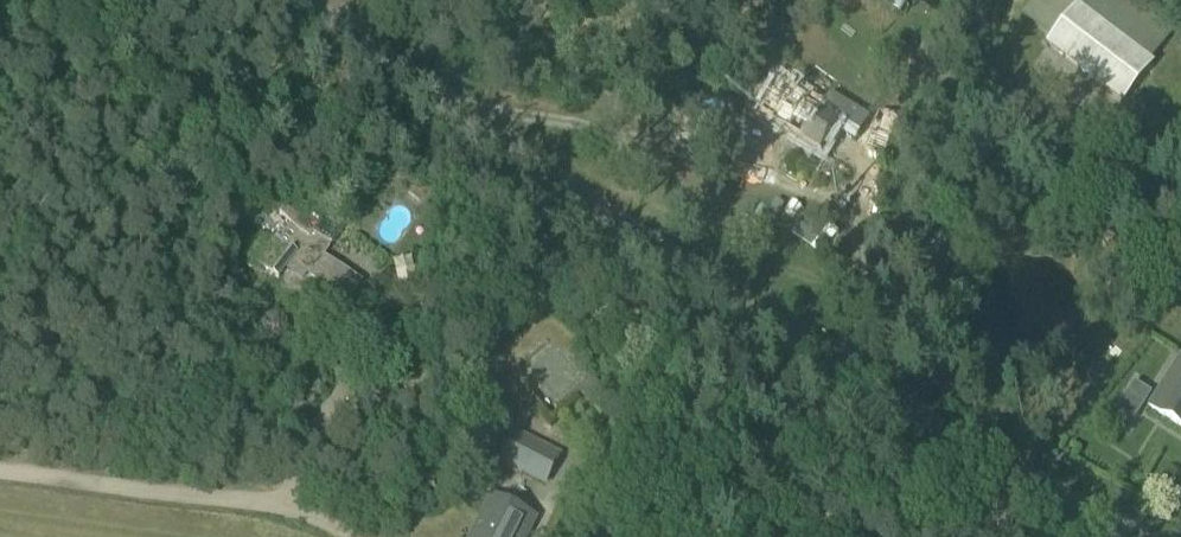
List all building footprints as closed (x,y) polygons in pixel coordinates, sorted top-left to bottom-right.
[(1151,62),(1163,48),(1101,0),(1057,0),(1033,30),(1049,42),(1047,43),(1124,103),(1154,64),(1151,62)] [(775,124),(821,152),(850,105),(830,94),(821,108),(793,91),(769,131),(770,132),(775,124)] [(885,161),(900,116),(880,108),(873,124),(864,154),(885,161)] [(358,283),(321,256),(347,220),(300,186),(278,215),(295,227),(264,269),(277,278),(287,266),(302,277),(306,273),(345,301),(358,283)] [(546,338),(524,359),(556,394),(579,373),(546,338)] [(1148,404),(1180,425),(1180,354),(1169,370),(1148,404)] [(590,402),(604,390),(593,378),(580,391),(590,402)] [(546,482),(558,457),(513,435),(500,460),(546,482)] [(535,516),(497,498),(489,513),(486,511),(473,536),(525,536),(535,516)]
